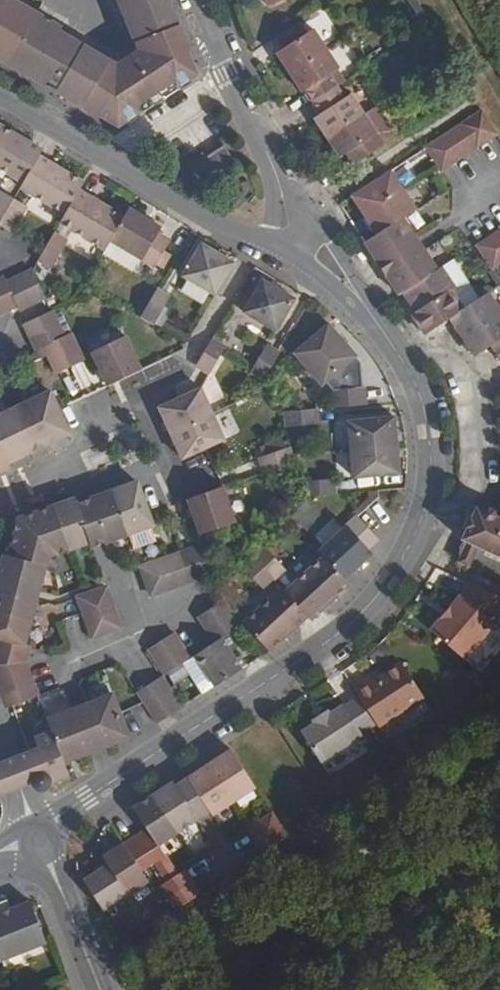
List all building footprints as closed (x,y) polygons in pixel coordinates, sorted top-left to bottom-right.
[(63,30),(65,27),(18,0),(11,0),(0,19),(0,57),(12,64),(56,91),(58,88),(70,95),(84,103),(83,106),(102,117),(104,114),(122,124),(142,112),(144,116),(152,111),(159,106),(157,102),(167,95),(171,98),(186,88),(184,84),(203,72),(192,51),(196,49),(190,35),(175,0),(125,0),(142,42),(145,44),(149,51),(123,67),(63,30)] [(11,0),(0,0),(0,19),(11,0)] [(290,68),(325,46),(313,26),(305,31),(297,19),(277,31),(285,44),(278,49),(280,54),(290,68)] [(346,78),(325,46),(290,68),(300,84),(302,88),(308,85),(316,97),(340,82),(346,78)] [(368,109),(356,90),(348,94),(340,82),(316,97),(324,110),(318,114),(323,122),(331,133),(368,109)] [(358,161),(403,132),(382,100),(368,109),(331,133),(341,149),(343,153),(349,149),(358,161)] [(440,172),(499,133),(481,106),(423,145),(440,172)] [(31,143),(0,125),(0,168),(11,175),(31,143)] [(236,161),(225,142),(203,156),(215,174),(236,161)] [(38,154),(42,149),(31,143),(11,175),(23,182),(38,154)] [(79,189),(84,181),(38,154),(23,182),(20,187),(65,213),(79,189)] [(453,287),(457,285),(445,265),(440,268),(405,216),(419,207),(395,168),(355,195),(378,233),(366,241),(402,294),(406,292),(417,310),(413,312),(427,334),(454,316),(477,354),(495,342),(499,351),(499,306),(491,291),(465,308),(453,287)] [(110,237),(123,215),(79,189),(65,213),(60,221),(104,247),(110,237)] [(13,198),(1,191),(0,192),(0,220),(13,198)] [(27,205),(13,198),(0,220),(0,226),(11,232),(27,205)] [(157,265),(171,239),(158,231),(161,225),(128,206),(123,215),(110,237),(157,265)] [(499,263),(499,225),(473,241),(490,269),(499,263)] [(53,266),(69,240),(54,231),(38,258),(53,266)] [(215,293),(234,260),(201,242),(183,274),(215,293)] [(32,268),(6,280),(4,276),(0,278),(0,311),(14,304),(16,308),(45,295),(32,268)] [(262,276),(251,296),(244,310),(277,330),(296,296),(279,286),(262,276)] [(154,321),(170,294),(157,286),(140,313),(154,321)] [(63,334),(51,308),(23,321),(35,348),(44,344),(57,337),(63,334)] [(324,382),(359,352),(344,335),(331,319),(296,349),(324,382)] [(83,358),(69,330),(63,334),(57,337),(70,365),(83,358)] [(141,368),(125,333),(90,350),(106,384),(124,376),(141,368)] [(70,365),(57,337),(44,344),(57,371),(70,365)] [(210,372),(225,344),(213,337),(196,364),(210,372)] [(265,377),(280,351),(266,343),(250,369),(265,377)] [(368,403),(367,386),(334,387),(334,406),(368,403)] [(211,411),(199,387),(158,405),(167,424),(169,431),(211,411)] [(58,406),(50,389),(0,413),(0,470),(9,466),(7,461),(18,456),(55,438),(70,431),(58,406)] [(316,422),(315,407),(285,409),(285,425),(316,422)] [(225,438),(211,411),(169,431),(175,443),(181,457),(207,447),(225,438)] [(398,427),(397,415),(350,419),(353,447),(399,444),(398,427)] [(399,444),(353,447),(356,476),(402,472),(400,458),(399,444)] [(292,462),(288,447),(261,456),(266,471),(292,462)] [(336,491),(334,476),(302,479),(304,494),(336,491)] [(24,661),(28,643),(22,642),(43,563),(52,565),(55,552),(89,540),(91,545),(126,532),(148,524),(152,523),(136,481),(123,486),(76,503),(73,496),(18,516),(13,536),(9,553),(5,552),(0,571),(0,686),(2,691),(31,679),(24,661)] [(236,521),(223,485),(205,491),(187,497),(201,534),(236,521)] [(478,506),(465,538),(470,541),(464,553),(460,563),(469,567),(474,557),(479,545),(499,554),(499,515),(478,506)] [(365,544),(377,535),(374,532),(357,514),(318,549),(324,556),(343,579),(359,565),(372,553),(365,544)] [(154,538),(148,524),(126,532),(131,546),(154,538)] [(286,567),(266,544),(255,554),(274,576),(286,567)] [(222,569),(213,545),(196,552),(194,545),(179,550),(188,578),(222,569)] [(188,578),(179,550),(139,564),(150,592),(188,578)] [(274,576),(255,554),(243,564),(263,585),(274,576)] [(329,602),(348,586),(343,579),(324,556),(285,589),(307,615),(310,619),(329,602)] [(119,624),(103,583),(75,593),(90,634),(119,624)] [(472,585),(464,595),(461,593),(429,633),(463,662),(496,623),(492,620),(499,610),(499,598),(472,585)] [(286,633),(307,615),(285,589),(282,586),(244,620),(267,649),(286,633)] [(239,623),(221,599),(209,607),(225,632),(239,623)] [(225,632),(209,607),(196,615),(213,640),(219,636),(225,632)] [(188,656),(172,632),(146,648),(163,673),(188,656)] [(239,667),(219,636),(213,640),(193,653),(213,685),(226,676),(239,667)] [(377,728),(425,699),(402,664),(372,683),(369,680),(353,690),(359,700),(377,728)] [(180,706),(160,675),(134,691),(139,702),(154,723),(180,706)] [(37,693),(31,679),(2,691),(6,702),(10,704),(37,693)] [(126,734),(117,712),(109,691),(46,716),(51,728),(64,760),(80,754),(115,739),(126,734)] [(321,767),(377,728),(359,700),(328,717),(327,714),(313,724),(314,727),(301,735),(321,767)] [(64,760),(51,728),(33,736),(37,745),(28,748),(37,771),(30,775),(28,778),(29,782),(30,787),(33,790),(37,791),(45,788),(47,786),(49,780),(69,772),(64,760)] [(37,771),(28,748),(9,756),(0,759),(0,790),(18,782),(28,778),(30,775),(37,771)] [(210,819),(256,790),(230,752),(187,781),(210,819)] [(147,886),(140,874),(153,866),(165,884),(158,889),(175,916),(200,899),(184,872),(176,877),(157,849),(195,824),(174,789),(172,786),(132,811),(145,834),(102,861),(107,870),(87,882),(107,912),(147,886)] [(262,858),(288,841),(272,816),(246,833),(262,858)] [(28,901),(9,909),(4,897),(0,899),(0,962),(47,943),(28,901)]
